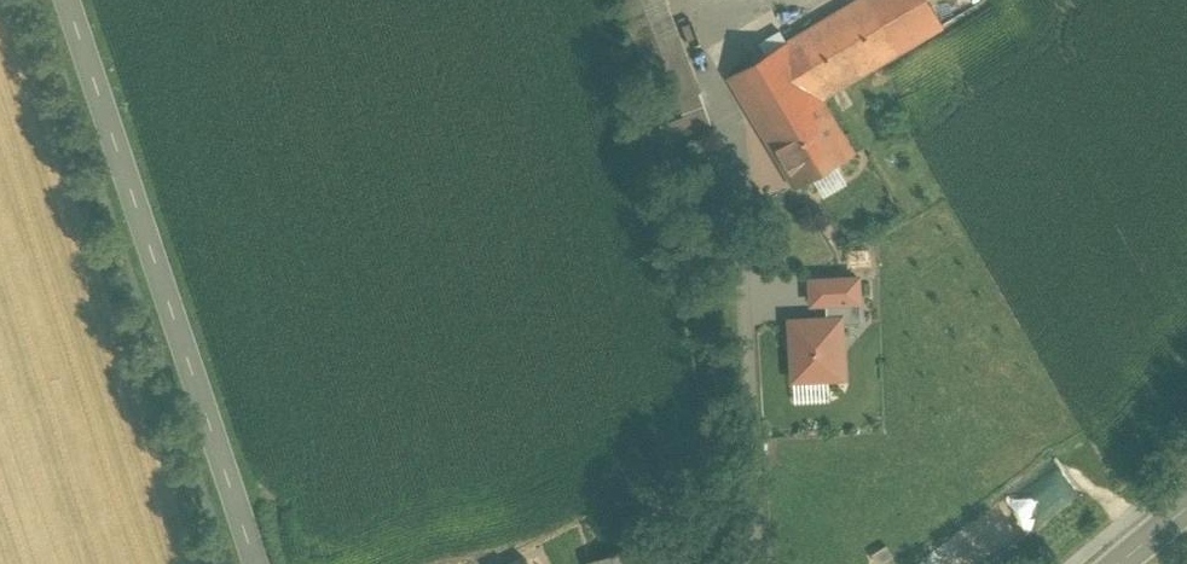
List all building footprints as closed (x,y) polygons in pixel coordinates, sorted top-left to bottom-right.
[(631,25),(662,107),(679,100),(700,92),(669,11),(665,0),(621,0),(631,25)] [(821,98),(943,26),(928,0),(862,0),(788,44),(768,56),(731,78),(758,123),(816,89),(821,98)] [(761,43),(768,56),(788,44),(781,31),(761,43)] [(816,89),(758,123),(796,188),(854,154),(821,98),(816,89)] [(712,125),(700,92),(679,100),(685,117),(669,123),(675,140),(712,125)] [(863,274),(807,276),(810,306),(863,303),(863,274)] [(846,313),(787,316),(790,383),(849,380),(846,313)]
